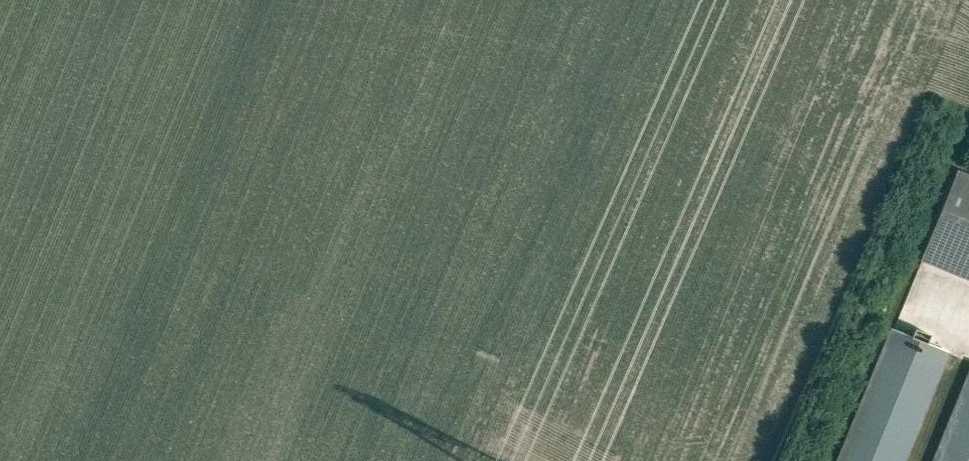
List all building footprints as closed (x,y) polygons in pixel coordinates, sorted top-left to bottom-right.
[(926,263),(968,280),(968,174),(962,171),(930,252),(930,253),(926,263)] [(890,331),(836,460),(909,460),(952,357),(890,331)] [(932,460),(968,460),(968,370),(932,460)]
